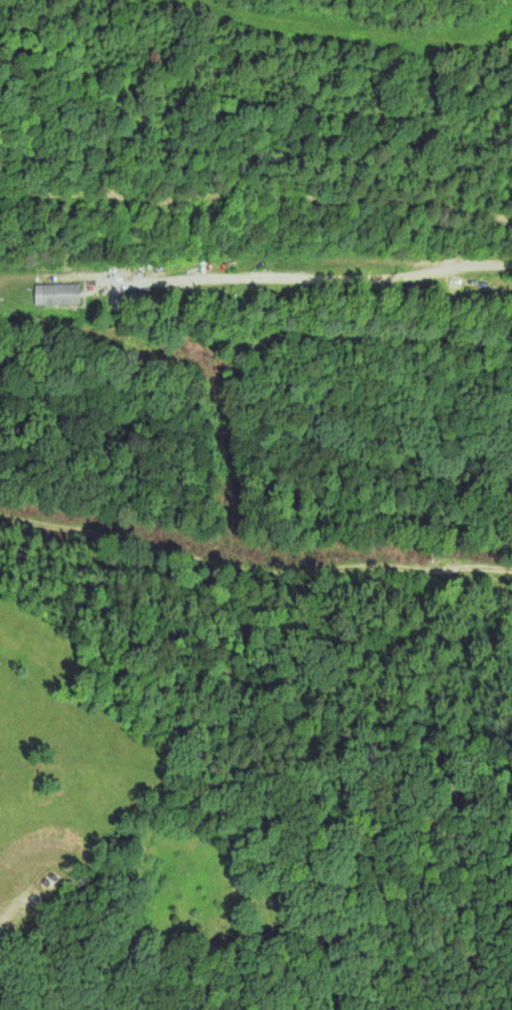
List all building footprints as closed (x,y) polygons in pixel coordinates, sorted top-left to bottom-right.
[(79,283),(34,283),(35,304),(79,303),(79,283)]
